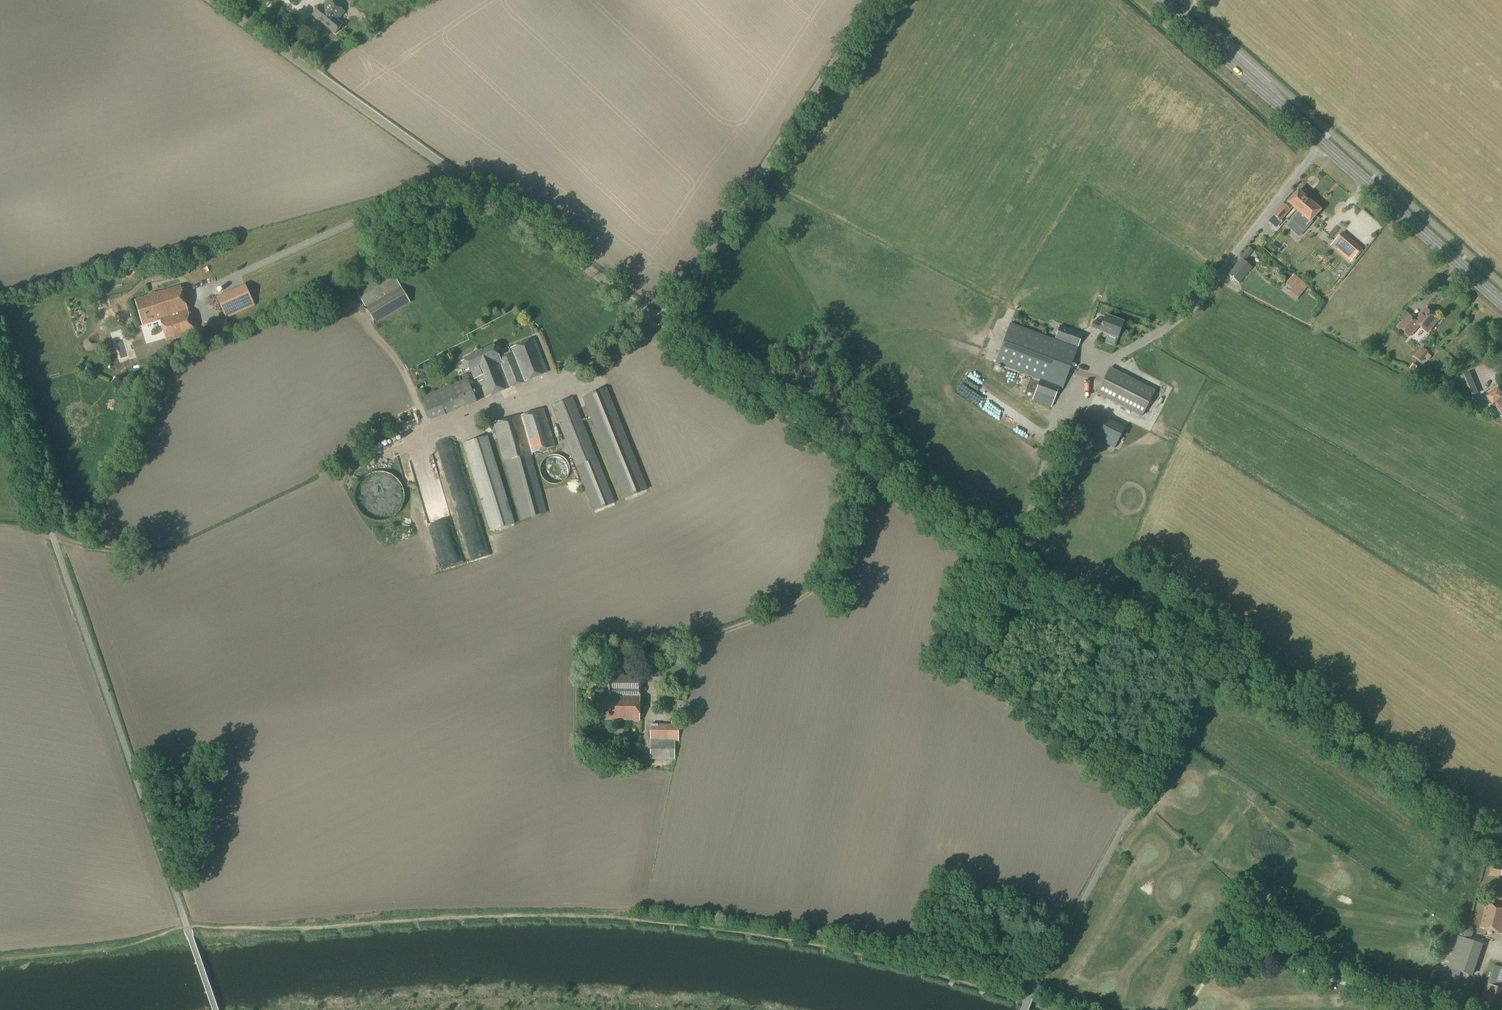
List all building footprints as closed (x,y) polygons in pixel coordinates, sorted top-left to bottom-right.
[(330,0),(327,0),(321,8),(320,6),(312,16),(335,35),(342,25),(338,21),(345,12),(330,0)] [(1295,210),(1306,198),(1305,198),(1306,194),(1302,190),(1299,192),(1297,191),(1292,197),(1290,194),(1272,215),(1280,222),(1285,216),(1292,207),(1295,210)] [(1306,198),(1295,210),(1298,212),(1291,221),(1297,226),(1292,231),(1299,237),(1301,238),(1303,238),(1305,236),(1307,234),(1304,231),(1311,224),(1309,222),(1319,210),(1306,198)] [(1360,249),(1348,238),(1342,245),(1337,250),(1350,261),(1360,249)] [(1311,261),(1322,250),(1316,244),(1305,256),(1311,261)] [(1239,284),(1252,268),(1244,262),(1252,252),(1247,248),(1239,257),(1240,258),(1227,274),(1239,284)] [(375,324),(410,303),(391,271),(355,292),(375,324)] [(1295,302),(1305,290),(1290,278),(1286,284),(1291,288),(1286,295),(1295,302)] [(254,306),(245,284),(217,297),(226,319),(254,306)] [(194,333),(180,287),(135,300),(143,325),(160,320),(167,341),(194,333)] [(1427,332),(1439,319),(1426,308),(1416,320),(1408,313),(1397,326),(1410,337),(1420,326),(1427,332)] [(1117,338),(1123,323),(1105,316),(1102,325),(1093,321),(1090,328),(1099,331),(1099,332),(1117,338)] [(1062,389),(1078,348),(1010,323),(995,364),(1039,380),(1034,393),(1054,400),(1059,387),(1062,389)] [(1077,347),(1082,334),(1059,326),(1054,339),(1077,347)] [(548,373),(534,339),(509,349),(511,353),(502,356),(496,344),(493,346),(464,360),(471,374),(475,372),(485,398),(548,373)] [(1421,348),(1414,357),(1421,362),(1425,358),(1428,354),(1429,353),(1421,348)] [(1141,417),(1155,391),(1109,367),(1096,394),(1141,417)] [(1464,400),(1479,393),(1470,372),(1455,379),(1464,400)] [(430,421),(477,402),(467,379),(421,398),(430,421)] [(1497,388),(1486,396),(1495,406),(1501,414),(1501,395),(1497,388)] [(606,389),(583,398),(624,499),(646,490),(606,389)] [(615,503),(600,466),(572,397),(551,406),(579,475),(594,512),(615,503)] [(546,513),(530,455),(532,454),(532,453),(554,447),(544,409),(493,423),(503,463),(505,462),(521,521),(546,513)] [(1114,449),(1124,428),(1089,410),(1079,431),(1114,449)] [(490,531),(513,524),(486,437),(463,444),(490,531)] [(569,475),(570,472),(569,469),(569,467),(567,464),(566,462),(564,460),(561,459),(559,458),(556,458),(553,458),(551,459),(548,460),(546,461),(544,463),(543,466),(542,468),(541,471),(542,474),(542,477),(543,479),(545,481),(547,483),(550,484),(552,485),(555,486),(558,486),(560,485),(563,484),(565,482),(567,480),(568,477),(569,475)] [(405,503),(406,499),(405,494),(404,489),(402,485),(399,481),(395,478),(391,476),(386,474),(382,473),(377,474),(372,475),(368,477),(364,480),(361,483),(358,487),(356,491),(355,496),(355,501),(356,506),(358,510),(361,514),(364,518),(368,520),(372,522),(377,523),(382,524),(386,523),(391,521),(395,519),(399,516),(402,512),(404,508),(405,503)] [(639,721),(640,676),(640,671),(609,670),(608,691),(596,691),(595,696),(594,696),(593,720),(639,721)] [(650,724),(650,760),(674,760),(674,740),(678,740),(678,721),(671,721),(671,724),(650,724)] [(1491,863),(1489,876),(1501,878),(1501,872),(1501,864),(1491,863)] [(1487,903),(1480,928),(1501,934),(1501,907),(1487,903)] [(1473,976),(1483,945),(1451,934),(1441,966),(1473,976)] [(1487,984),(1487,985),(1486,985),(1479,1007),(1479,1008),(1486,1009),(1501,1009),(1501,969),(1494,966),(1488,984),(1487,984)]
